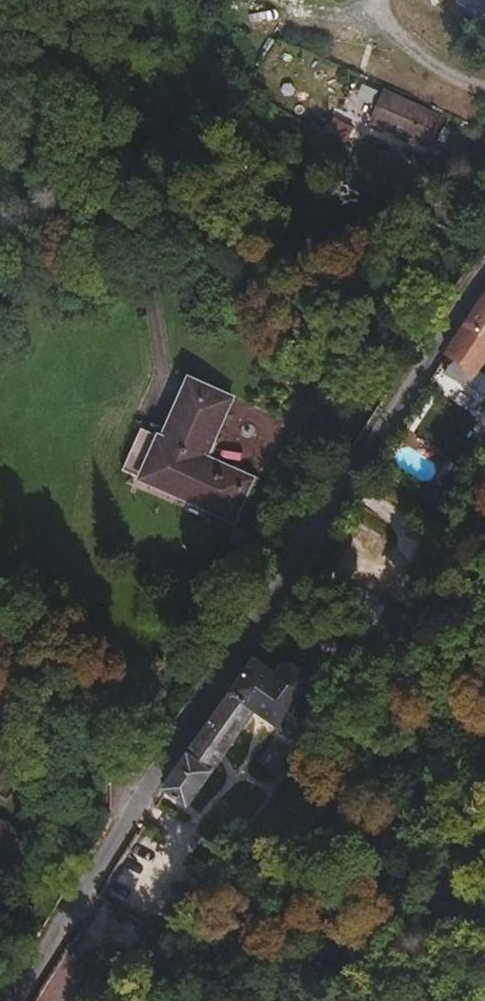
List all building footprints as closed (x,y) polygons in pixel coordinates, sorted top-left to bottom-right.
[(6,73),(12,53),(0,49),(0,71),(6,73)] [(428,145),(442,116),(383,90),(372,121),(428,145)] [(332,120),(351,129),(357,115),(339,106),(332,120)] [(345,139),(351,129),(332,120),(327,129),(345,139)] [(447,352),(476,371),(484,358),(484,293),(481,298),(447,352)] [(206,456),(233,396),(191,377),(163,437),(141,427),(123,468),(234,518),(253,477),(206,456)] [(275,673),(256,658),(241,677),(164,788),(188,805),(255,710),(280,728),(278,731),(302,748),(328,710),(305,694),(309,687),(310,676),(293,665),(281,665),(275,673)] [(0,762),(0,792),(7,797),(39,750),(18,735),(0,762)] [(0,820),(0,866),(22,835),(0,820)] [(110,904),(74,949),(128,992),(164,946),(110,904)]
